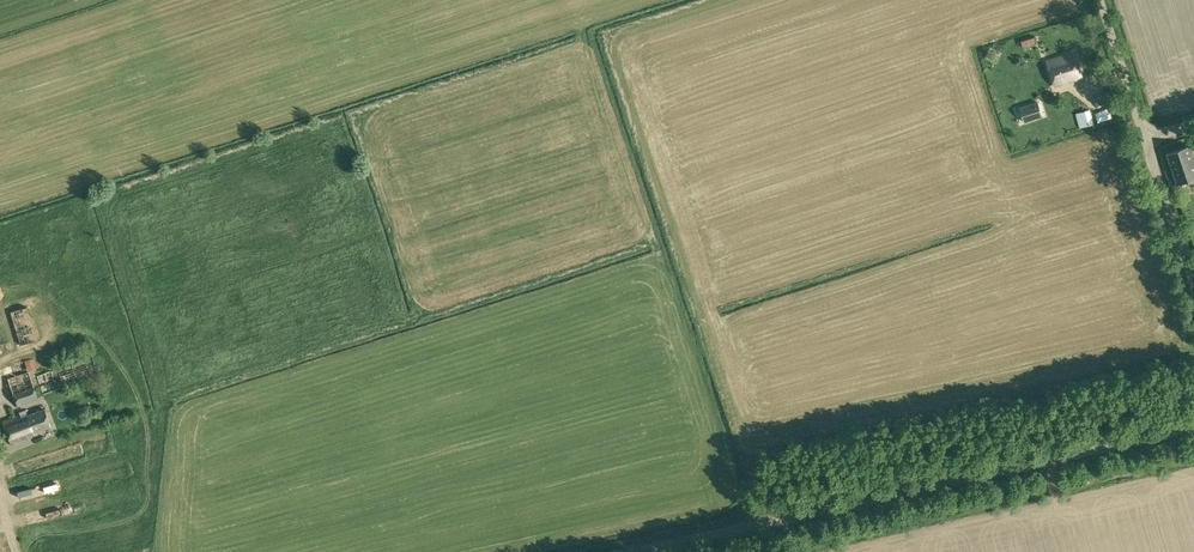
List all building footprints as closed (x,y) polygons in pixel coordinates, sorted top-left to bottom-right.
[(1047,61),(1056,86),(1083,77),(1075,52),(1047,61)] [(1020,108),(1025,122),(1044,116),(1038,101),(1020,108)] [(1177,183),(1193,177),(1193,156),(1190,145),(1167,152),(1177,183)] [(22,332),(36,327),(27,303),(13,308),(22,332)] [(15,360),(19,371),(34,366),(31,355),(15,360)] [(41,369),(47,393),(60,390),(58,382),(93,372),(88,356),(41,369)] [(28,371),(13,373),(15,384),(29,381),(28,371)] [(39,396),(34,383),(18,389),(24,403),(39,396)] [(34,431),(28,415),(27,412),(3,421),(11,443),(35,434),(34,431)] [(28,415),(34,431),(51,425),(46,412),(36,412),(28,415)]
